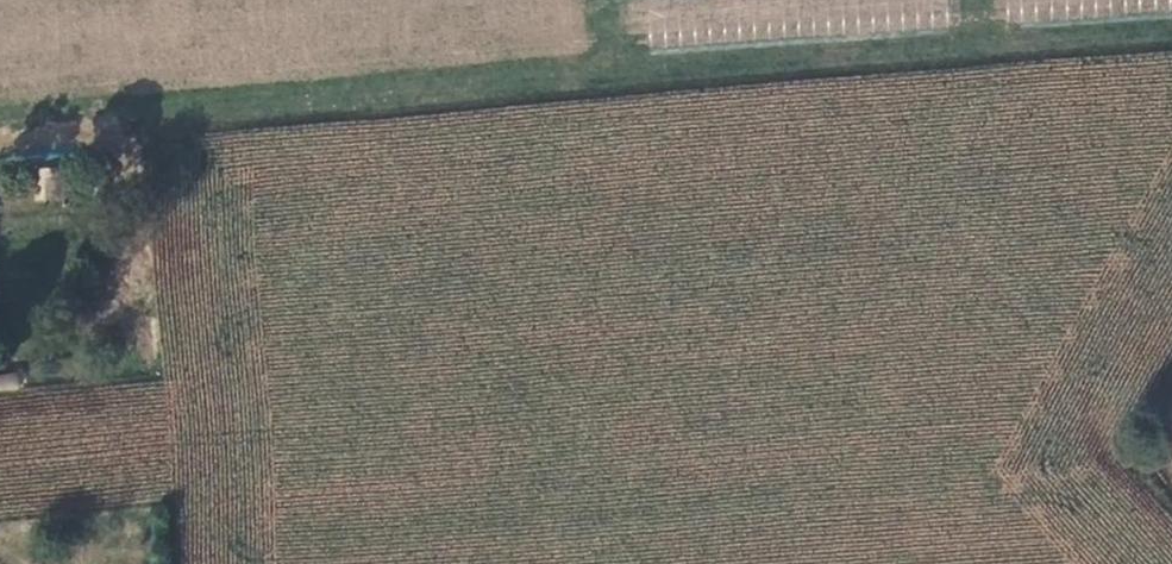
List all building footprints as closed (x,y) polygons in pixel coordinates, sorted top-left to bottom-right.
[(41,170),(43,199),(56,198),(54,169),(41,170)]
